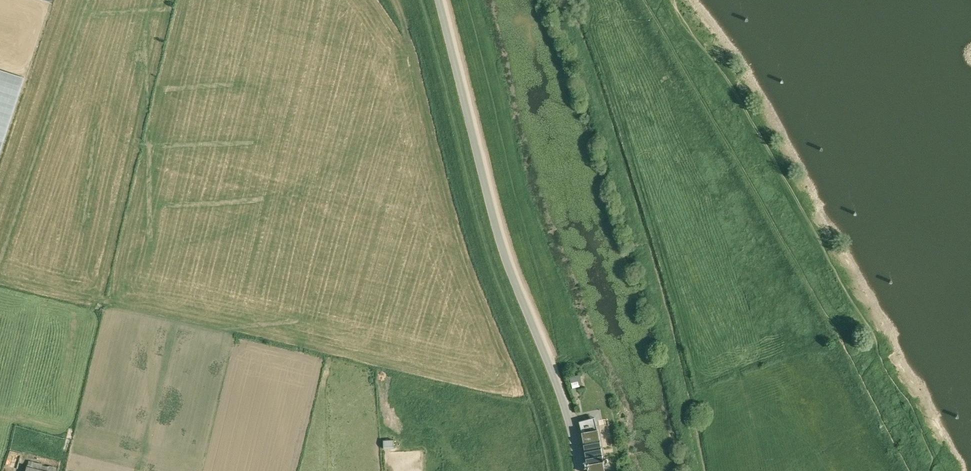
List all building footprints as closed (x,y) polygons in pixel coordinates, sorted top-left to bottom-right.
[(24,77),(0,69),(0,150),(24,77)] [(595,418),(579,421),(589,470),(605,470),(595,418)] [(32,467),(26,466),(25,470),(56,470),(57,467),(33,461),(32,467)]
